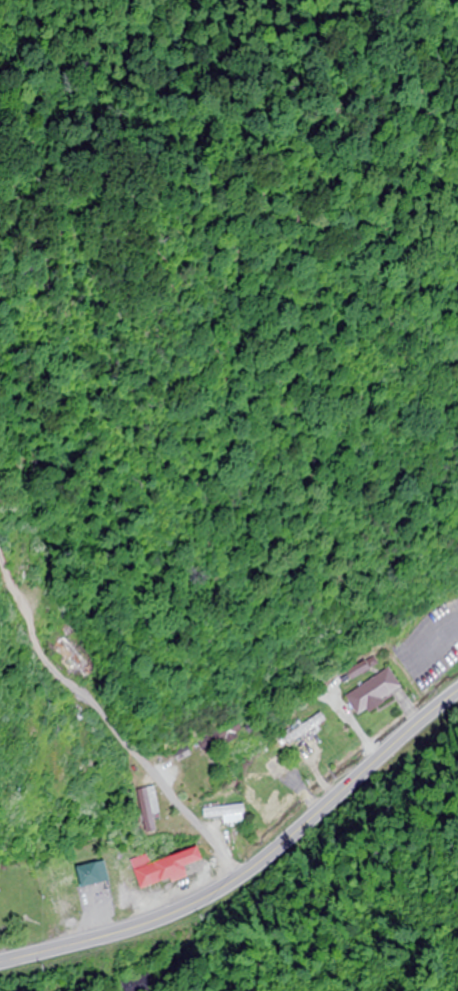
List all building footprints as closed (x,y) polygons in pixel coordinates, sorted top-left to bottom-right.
[(344,697),(356,717),(399,690),(387,670),(344,697)] [(326,726),(319,713),(280,736),(288,748),(326,726)] [(195,745),(199,752),(236,732),(232,725),(195,745)] [(189,756),(184,746),(170,753),(176,763),(189,756)] [(137,802),(141,821),(134,822),(137,837),(157,833),(150,800),(137,802)] [(201,808),(201,817),(241,817),(241,808),(201,808)] [(149,861),(148,855),(129,860),(137,890),(184,878),(181,867),(199,862),(195,849),(149,861)] [(106,882),(101,862),(73,868),(78,889),(106,882)]
